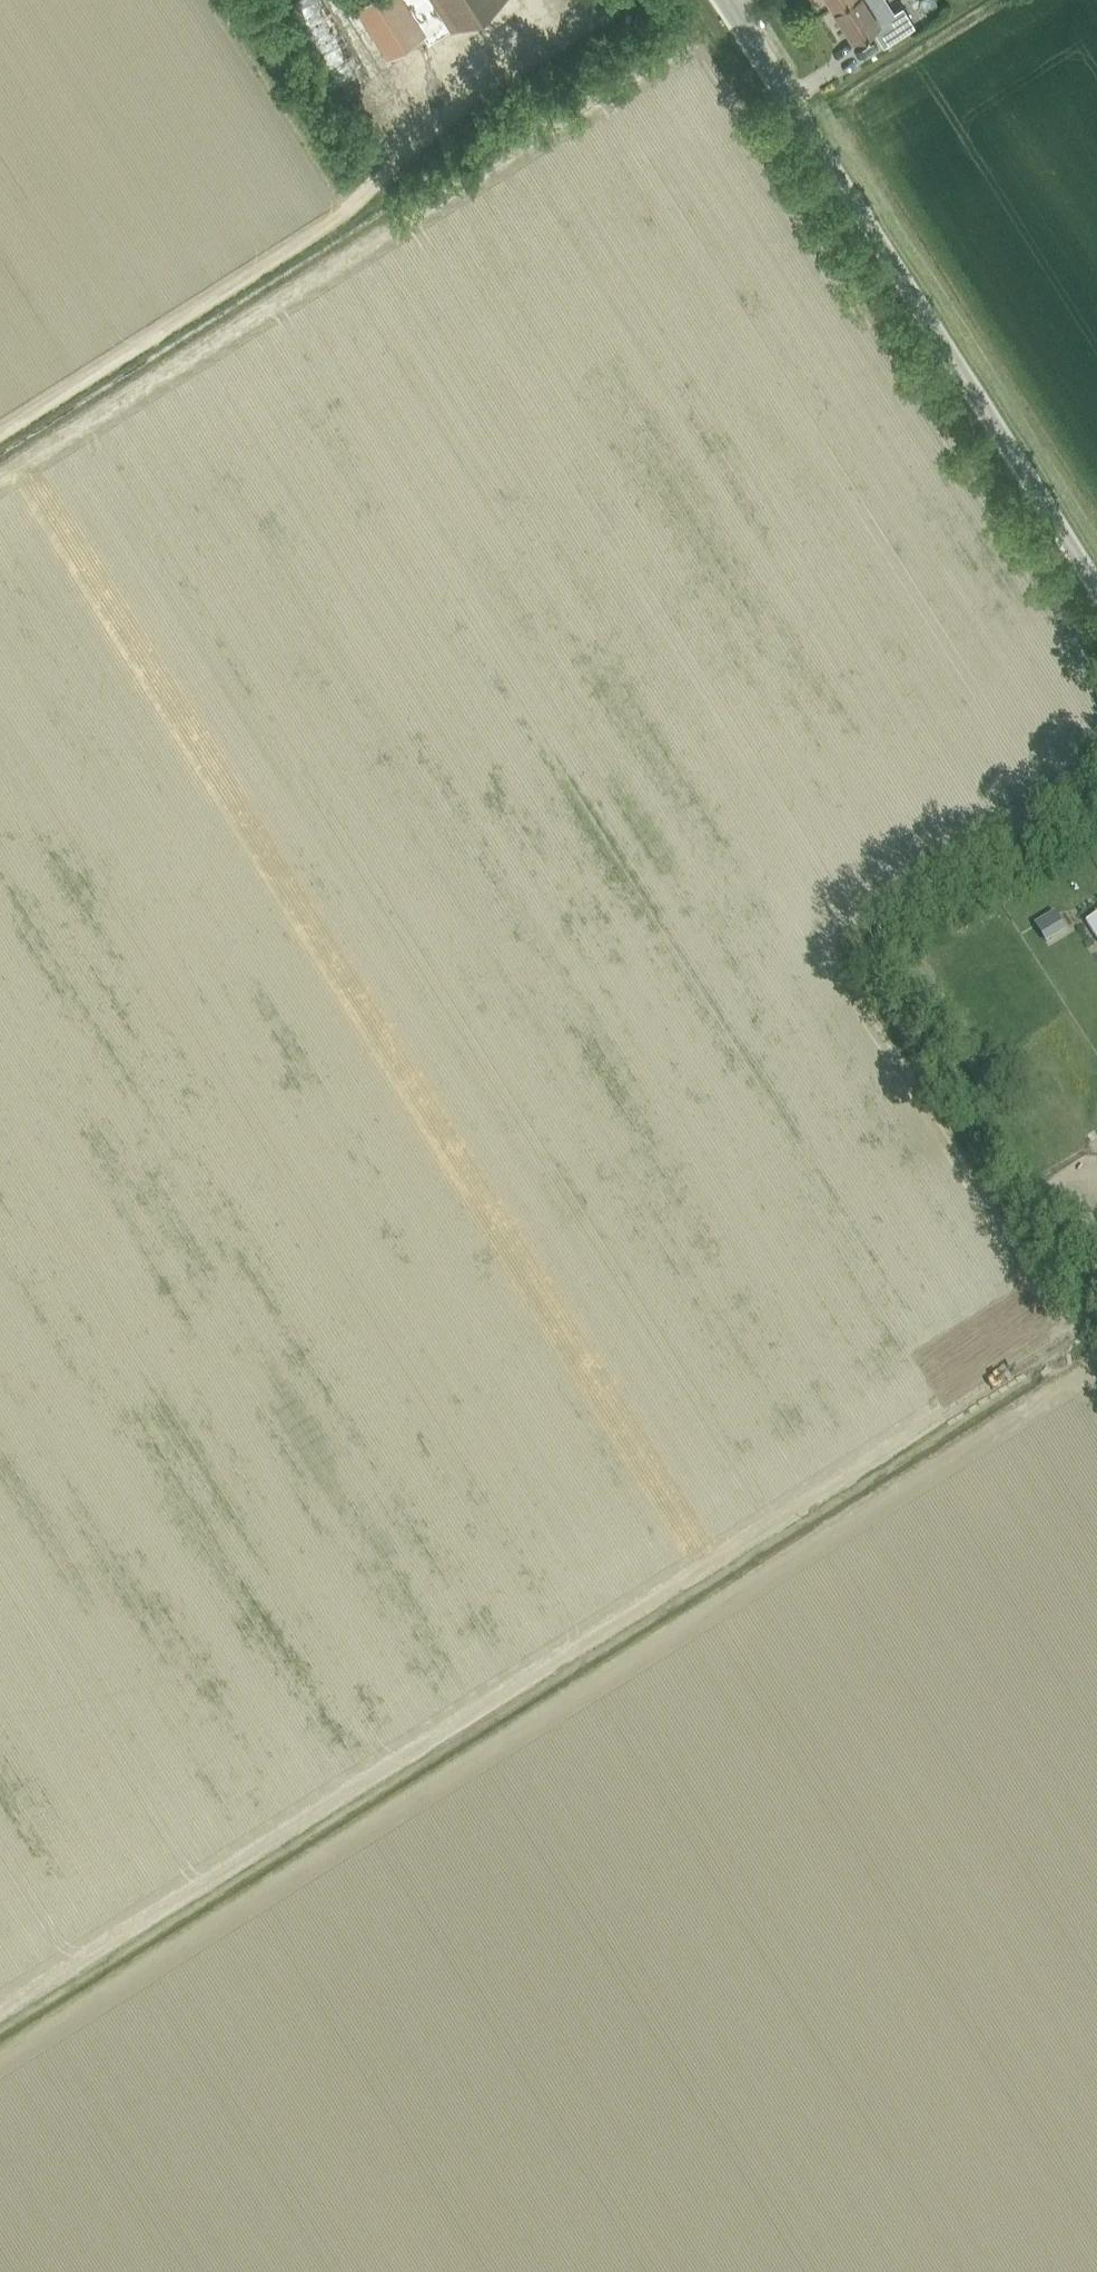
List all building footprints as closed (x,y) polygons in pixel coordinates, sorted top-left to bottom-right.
[(355,5),(387,56),(423,34),(402,0),(363,0),(355,5)] [(423,34),(428,42),(497,0),(402,0),(423,34)] [(832,7),(853,39),(873,27),(884,44),(914,25),(902,7),(893,13),(885,0),(842,0),(832,7)] [(1087,924),(1096,941),(1096,918),(1087,924)]
